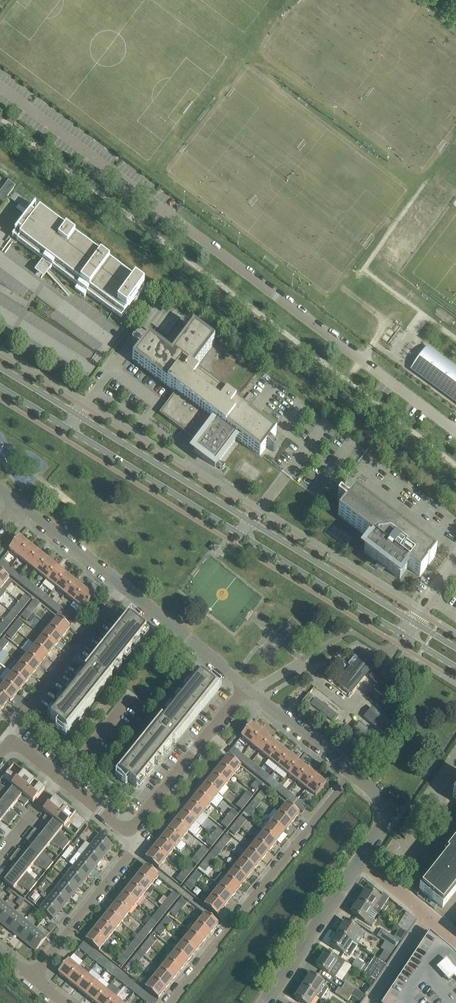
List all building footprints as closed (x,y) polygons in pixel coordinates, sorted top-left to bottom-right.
[(3,203),(15,187),(8,181),(0,192),(0,200),(3,203)] [(23,199),(18,206),(27,212),(32,206),(23,199)] [(43,260),(40,264),(50,271),(52,267),(77,286),(75,290),(84,297),(87,293),(121,319),(144,289),(35,207),(12,237),(43,260)] [(276,448),(276,447),(270,443),(276,434),(193,372),(215,342),(193,326),(171,355),(148,338),(142,346),(136,342),(135,342),(134,341),(134,342),(133,342),(133,343),(132,343),(132,344),(132,345),(133,346),(139,351),(132,359),(176,392),(160,412),(169,418),(168,420),(180,430),(185,423),(191,428),(191,430),(191,431),(189,434),(200,442),(194,451),(215,467),(237,438),(260,456),(267,447),(272,451),(273,452),(274,452),(275,451),(276,451),(276,450),(276,449),(276,448)] [(411,368),(416,371),(455,401),(455,369),(431,351),(426,348),(423,353),(415,363),(411,368)] [(88,382),(84,387),(89,390),(92,386),(88,382)] [(406,529),(405,530),(404,531),(354,493),(347,502),(340,496),(337,500),(344,506),(338,514),(373,541),(371,543),(364,552),(378,563),(377,565),(383,570),(385,568),(399,579),(407,570),(406,569),(408,567),(420,576),(436,555),(409,534),(410,532),(406,529)] [(9,550),(19,557),(29,545),(19,537),(9,550)] [(29,545),(19,557),(28,565),(38,552),(29,545)] [(38,552),(28,565),(37,572),(47,560),(38,552)] [(11,567),(1,560),(0,561),(0,568),(6,573),(11,567)] [(47,560),(37,572),(46,580),(56,567),(47,560)] [(15,580),(20,574),(11,567),(6,573),(15,580)] [(56,567),(46,580),(55,587),(66,575),(56,567)] [(9,579),(0,572),(0,587),(1,588),(9,579)] [(25,588),(29,582),(20,574),(15,580),(25,588)] [(66,575),(55,587),(65,594),(75,582),(66,575)] [(34,595),(38,589),(29,582),(25,588),(34,595)] [(75,582),(65,594),(74,602),(84,589),(75,582)] [(43,603),(48,597),(38,589),(34,595),(43,603)] [(74,602),(83,610),(93,597),(84,589),(74,602)] [(24,607),(30,600),(24,595),(19,602),(24,607)] [(52,610),(57,604),(48,597),(43,603),(52,610)] [(34,599),(27,609),(32,613),(40,604),(34,599)] [(24,607),(19,602),(13,610),(18,614),(24,607)] [(61,617),(66,612),(57,604),(52,610),(61,617)] [(27,609),(21,616),(26,621),(32,613),(27,609)] [(71,625),(75,619),(66,612),(61,617),(71,625)] [(9,625),(15,618),(9,614),(4,621),(9,625)] [(58,618),(50,627),(62,638),(70,628),(58,618)] [(12,627),(17,632),(23,625),(18,620),(12,627)] [(50,719),(66,732),(146,632),(130,620),(50,719)] [(9,625),(4,621),(0,625),(0,630),(4,633),(9,625)] [(12,627),(6,634),(12,639),(17,632),(12,627)] [(50,627),(42,637),(55,647),(62,638),(50,627)] [(42,637),(35,646),(47,656),(55,647),(42,637)] [(3,650),(8,643),(3,639),(0,642),(0,648),(3,650)] [(35,646),(28,655),(40,665),(47,656),(35,646)] [(28,655),(20,664),(33,674),(40,665),(28,655)] [(354,656),(348,664),(352,668),(359,659),(354,656)] [(25,684),(33,674),(20,664),(15,660),(7,669),(25,684)] [(360,660),(339,687),(350,696),(355,688),(371,669),(365,664),(360,660)] [(18,693),(25,684),(7,669),(0,678),(0,679),(5,683),(18,693)] [(399,690),(375,671),(369,678),(378,686),(373,691),(382,697),(386,692),(393,698),(399,690)] [(136,788),(216,689),(200,676),(120,776),(136,788)] [(0,689),(0,694),(10,702),(18,693),(5,683),(0,689)] [(302,702),(306,706),(313,697),(309,693),(302,702)] [(1,710),(8,701),(10,702),(0,694),(0,709),(1,710)] [(388,695),(382,701),(388,706),(394,700),(388,695)] [(311,705),(335,723),(339,717),(315,699),(311,705)] [(384,712),(388,708),(379,701),(376,705),(384,712)] [(373,707),(364,717),(384,734),(392,723),(373,707)] [(359,741),(362,737),(368,743),(374,736),(359,723),(353,730),(357,733),(354,737),(359,741)] [(251,724),(241,737),(251,745),(261,732),(251,724)] [(402,728),(398,724),(391,733),(395,736),(402,728)] [(270,739),(261,732),(251,745),(260,752),(270,739)] [(279,747),(270,739),(260,752),(269,759),(279,747)] [(382,740),(375,748),(380,752),(386,744),(384,741),(382,740)] [(373,746),(367,753),(374,759),(380,752),(375,748),(373,746)] [(229,753),(238,761),(242,755),(233,747),(229,753)] [(288,754),(279,747),(269,759),(278,767),(288,754)] [(298,762),(288,754),(278,767),(288,774),(298,762)] [(252,762),(242,755),(238,761),(247,768),(252,762)] [(240,767),(228,757),(220,766),(233,776),(240,767)] [(261,770),(252,762),(247,768),(256,776),(261,770)] [(307,769),(298,762),(288,774),(297,782),(307,769)] [(225,785),(233,776),(220,766),(213,775),(225,785)] [(316,777),(307,769),(297,782),(306,789),(316,777)] [(17,778),(8,770),(1,778),(13,787),(29,800),(33,803),(45,789),(23,771),(17,778)] [(270,777),(261,770),(256,776),(266,783),(270,777)] [(225,785),(213,775),(205,784),(218,795),(225,785)] [(270,777),(266,783),(275,790),(279,785),(282,782),(278,778),(275,782),(270,777)] [(326,784),(316,777),(306,789),(316,797),(326,784)] [(251,787),(256,792),(262,785),(257,780),(251,787)] [(205,784),(198,794),(211,804),(216,808),(224,799),(218,795),(205,784)] [(289,792),(279,785),(275,790),(284,798),(289,792)] [(0,786),(0,793),(14,805),(18,800),(25,806),(29,800),(13,787),(9,791),(0,786)] [(270,791),(264,786),(258,794),(264,798),(270,791)] [(247,792),(242,798),(247,803),(253,796),(247,792)] [(298,800),(289,792),(284,798),(293,805),(298,800)] [(13,821),(17,815),(10,809),(14,805),(0,793),(0,810),(13,821)] [(191,803),(203,813),(211,804),(198,794),(191,803)] [(78,831),(86,822),(55,797),(43,811),(46,814),(47,814),(63,827),(66,830),(70,825),(78,831)] [(247,803),(242,798),(236,806),(241,810),(247,803)] [(255,798),(250,805),(255,809),(261,802),(255,798)] [(307,807),(298,800),(293,805),(302,813),(307,807)] [(191,803),(183,812),(196,822),(200,826),(208,817),(203,813),(191,803)] [(287,804),(279,813),(291,823),(299,814),(287,804)] [(249,817),(255,809),(250,805),(244,812),(249,817)] [(13,821),(0,810),(0,822),(2,820),(8,826),(13,821)] [(227,817),(232,821),(238,814),(232,810),(227,817)] [(188,831),(196,822),(183,812),(176,821),(188,831)] [(291,823),(279,813),(271,823),(284,833),(291,823)] [(49,825),(45,830),(66,846),(70,842),(60,831),(63,827),(47,814),(46,814),(42,820),(49,825)] [(240,816),(235,823),(240,828),(246,821),(240,816)] [(221,824),(227,829),(232,821),(227,817),(221,824)] [(176,821),(168,831),(181,841),(188,831),(176,821)] [(240,828),(235,823),(229,831),(234,835),(240,828)] [(284,833),(271,823),(264,832),(277,842),(284,833)] [(217,840),(223,833),(218,828),(212,835),(217,840)] [(66,846),(45,830),(41,835),(35,829),(30,835),(46,848),(50,844),(63,851),(66,846)] [(173,850),(181,841),(168,831),(161,840),(173,850)] [(277,842),(264,832),(257,841),(269,851),(277,842)] [(43,852),(46,848),(30,835),(26,840),(33,846),(29,851),(49,867),(53,863),(43,852)] [(104,857),(113,846),(99,835),(91,846),(104,857)] [(217,840),(212,835),(206,843),(212,847),(217,840)] [(225,835),(220,842),(225,846),(231,839),(225,835)] [(444,854),(446,856),(419,889),(442,908),(455,891),(455,839),(444,854)] [(166,859),(173,850),(161,840),(153,849),(166,859)] [(269,851),(257,841),(249,850),(262,860),(269,851)] [(219,854),(225,846),(220,842),(214,849),(219,854)] [(82,856),(96,867),(104,857),(91,846),(82,856)] [(197,854),(203,858),(208,851),(203,847),(197,854)] [(146,859),(158,869),(166,859),(153,849),(146,859)] [(49,867),(29,851),(25,855),(18,850),(14,855),(30,868),(33,864),(46,871),(49,867)] [(65,860),(70,854),(66,850),(61,857),(65,860)] [(262,860),(249,850),(242,859),(254,870),(262,860)] [(210,853),(205,860),(210,865),(216,858),(210,853)] [(203,858),(197,854),(191,861),(197,866),(203,858)] [(26,873),(30,868),(14,855),(9,861),(16,866),(12,871),(33,888),(36,883),(26,873)] [(96,867),(82,856),(74,867),(87,878),(96,867)] [(254,870),(242,859),(234,869),(247,879),(254,870)] [(210,865),(205,860),(199,867),(205,872),(210,865)] [(188,877),(193,870),(188,865),(182,872),(188,877)] [(158,877),(146,866),(138,876),(151,886),(158,877)] [(87,878),(74,867),(65,877),(79,888),(87,878)] [(247,879),(234,869),(227,878),(239,888),(247,879)] [(13,889),(17,885),(29,892),(33,888),(12,871),(8,876),(1,870),(0,872),(0,879),(13,889)] [(180,886),(188,877),(182,872),(174,882),(180,886)] [(196,872),(190,879),(196,883),(201,876),(196,872)] [(221,874),(214,883),(219,887),(232,897),(239,888),(227,878),(221,874)] [(143,895),(151,886),(138,876),(131,885),(143,895)] [(79,888),(65,877),(57,888),(70,898),(79,888)] [(190,879),(184,886),(190,890),(196,883),(190,879)] [(131,885),(123,894),(136,904),(143,895),(131,885)] [(232,897),(219,887),(212,896),(224,906),(232,897)] [(70,898),(57,888),(48,898),(62,909),(70,898)] [(37,889),(28,899),(31,902),(40,891),(37,889)] [(367,890),(359,901),(373,911),(378,914),(383,907),(389,898),(383,893),(380,898),(367,890)] [(173,904),(179,897),(173,892),(167,899),(173,904)] [(128,914),(136,904),(123,894),(116,904),(128,914)] [(224,906),(212,896),(204,906),(217,916),(224,906)] [(62,909),(48,898),(40,909),(53,920),(62,909)] [(173,904),(167,899),(162,906),(167,911),(173,904)] [(175,906),(181,910),(187,903),(181,899),(175,906)] [(373,911),(359,901),(351,913),(365,922),(370,926),(373,921),(368,917),(373,911)] [(4,904),(0,909),(0,923),(4,926),(15,912),(4,904)] [(121,923),(128,914),(116,904),(108,913),(121,923)] [(175,906),(170,913),(175,918),(181,910),(175,906)] [(158,922),(164,915),(158,911),(152,918),(158,922)] [(14,934),(25,921),(15,912),(4,926),(14,934)] [(108,913),(101,922),(113,932),(121,923),(108,913)] [(397,927),(400,929),(407,933),(416,920),(407,913),(397,927)] [(205,914),(198,924),(210,934),(218,924),(205,914)] [(145,927),(151,932),(158,922),(152,918),(152,919),(148,916),(144,921),(147,924),(145,927)] [(161,924),(166,929),(172,922),(166,917),(161,924)] [(36,929),(25,921),(14,934),(25,943),(36,929)] [(106,941),(113,932),(101,922),(93,931),(106,941)] [(346,922),(338,933),(357,946),(365,935),(359,931),(346,922)] [(52,924),(47,930),(51,932),(55,927),(52,924)] [(161,924),(154,932),(160,936),(166,929),(161,924)] [(198,924),(190,933),(203,943),(210,934),(198,924)] [(145,927),(138,936),(143,941),(151,932),(145,927)] [(35,951),(46,938),(36,929),(25,943),(35,951)] [(377,936),(385,942),(396,950),(402,940),(407,933),(400,929),(394,938),(381,929),(377,936)] [(98,951),(106,941),(93,931),(86,941),(98,951)] [(382,1002),(455,1002),(455,954),(449,948),(440,953),(430,932),(429,932),(382,1002)] [(190,933),(183,942),(195,952),(203,943),(190,933)] [(349,958),(357,946),(338,933),(330,945),(343,954),(349,958)] [(137,948),(143,941),(137,936),(132,943),(137,948)] [(146,943),(151,947),(157,940),(151,936),(146,943)] [(79,948),(88,956),(92,950),(83,942),(79,948)] [(188,961),(195,952),(183,942),(175,951),(188,961)] [(392,956),(396,950),(385,942),(380,949),(392,956)] [(146,943),(140,950),(145,954),(151,947),(146,943)] [(128,959),(134,952),(128,948),(123,955),(128,959)] [(102,957),(92,950),(88,956),(97,963),(102,957)] [(175,951),(168,961),(180,971),(188,961),(175,951)] [(131,961),(136,966),(142,959),(136,954),(131,961)] [(328,974),(329,974),(334,978),(345,962),(334,954),(331,958),(325,954),(316,966),(328,974)] [(68,961),(58,973),(67,981),(78,968),(82,963),(73,955),(68,961)] [(122,966),(128,959),(123,955),(117,962),(122,966)] [(97,963),(106,970),(111,965),(102,957),(97,963)] [(356,959),(352,965),(360,971),(365,965),(356,959)] [(369,977),(376,981),(386,966),(376,959),(370,968),(368,967),(367,968),(364,973),(369,977)] [(131,961),(125,968),(130,973),(136,966),(131,961)] [(168,961),(160,970),(173,980),(180,971),(168,961)] [(120,972),(111,965),(106,970),(116,978),(120,972)] [(87,976),(78,968),(67,981),(77,988),(87,976)] [(87,976),(77,988),(86,996),(96,983),(100,978),(101,978),(91,970),(90,972),(88,974),(87,976)] [(160,970),(153,979),(165,989),(173,980),(160,970)] [(120,972),(116,978),(125,985),(129,980),(120,972)] [(310,975),(302,987),(316,996),(321,999),(328,989),(323,986),(324,984),(310,975)] [(369,977),(366,982),(372,986),(376,981),(369,977)] [(86,996),(95,1002),(105,991),(109,986),(100,978),(96,983),(86,996)] [(158,999),(165,989),(153,979),(145,989),(158,999)] [(139,987),(129,980),(125,985),(134,993),(139,987)] [(346,983),(341,989),(351,996),(361,1002),(363,1000),(366,996),(346,983)] [(139,987),(134,993),(143,1000),(148,995),(139,987)] [(295,998),(301,1002),(312,1002),(316,996),(302,987),(295,998)] [(351,996),(341,989),(338,988),(334,993),(347,1002),(351,996)] [(95,1002),(111,1002),(115,998),(105,991),(95,1002)] [(148,995),(143,1000),(147,1002),(156,1002),(157,1002),(148,995)]
